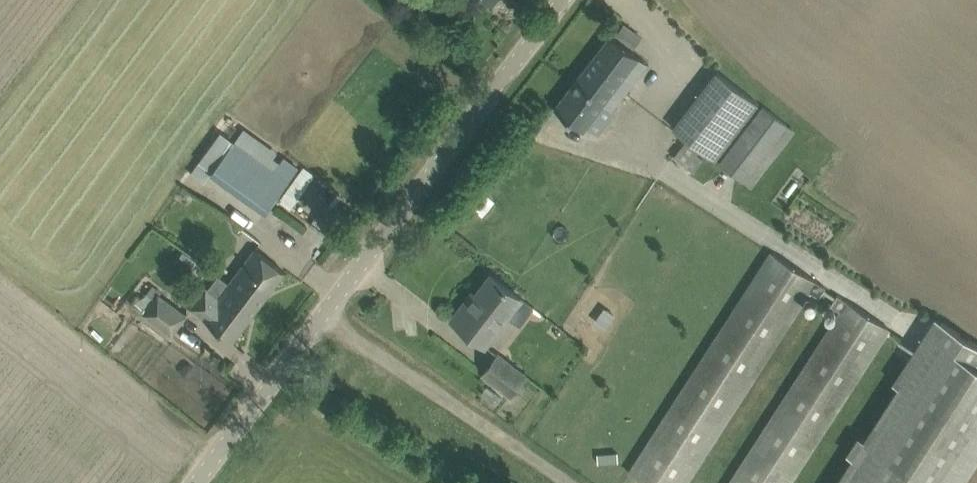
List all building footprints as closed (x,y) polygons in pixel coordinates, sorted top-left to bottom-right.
[(647,63),(611,34),(555,107),(583,129),(603,103),(612,109),(647,63)] [(715,159),(759,102),(718,71),(674,128),(715,159)] [(751,187),(796,130),(763,105),(719,162),(751,187)] [(274,169),(249,151),(259,137),(245,127),(235,141),(221,130),(189,174),(203,185),(212,171),(266,210),(289,180),(299,166),(284,156),(274,169)] [(688,166),(699,151),(684,140),(673,156),(688,166)] [(278,197),(289,206),(314,174),(302,165),(278,197)] [(285,271),(269,259),(255,248),(229,282),(259,305),(285,271)] [(811,277),(771,251),(629,471),(648,482),(678,482),(804,288),(819,296),(826,286),(811,277)] [(259,305),(229,282),(219,274),(209,287),(205,285),(190,305),(204,316),(234,339),(259,305)] [(521,297),(491,274),(466,306),(463,304),(452,318),(468,330),(485,344),(507,315),(521,326),(534,308),(521,297)] [(144,310),(143,311),(171,334),(187,313),(151,285),(144,294),(145,294),(142,297),(138,294),(132,301),(144,310)] [(845,299),(837,294),(830,305),(837,310),(725,482),(724,482),(790,482),(889,327),(881,322),(845,299)] [(976,458),(976,344),(943,321),(863,438),(852,456),(835,482),(961,482),(976,458)] [(526,374),(499,353),(483,373),(511,394),(526,374)] [(618,451),(606,452),(607,462),(618,462),(618,451)]
